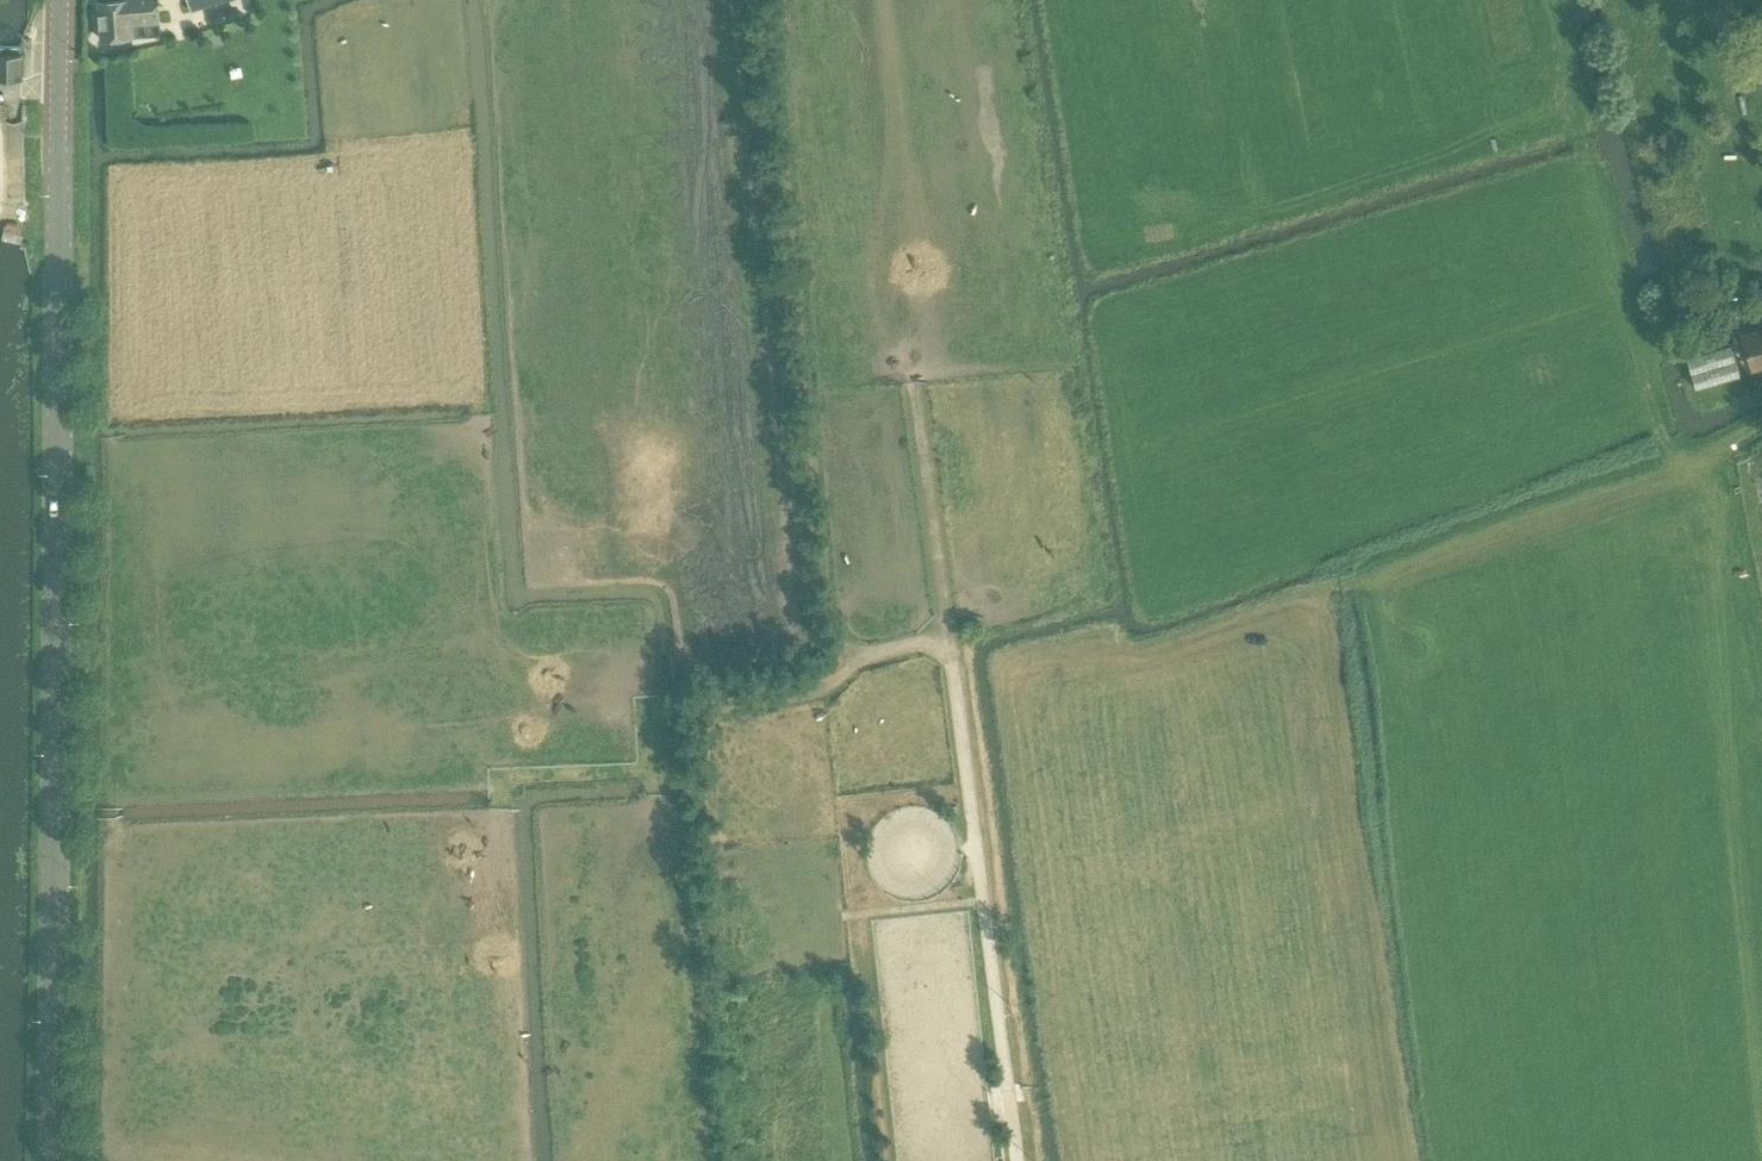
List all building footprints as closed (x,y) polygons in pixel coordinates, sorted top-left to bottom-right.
[(98,1),(100,38),(132,36),(131,23),(159,21),(157,0),(114,0),(98,1)] [(21,56),(4,55),(0,55),(0,80),(21,80),(21,56)] [(1761,365),(1761,330),(1742,336),(1752,368),(1761,365)] [(1694,390),(1739,377),(1730,346),(1685,359),(1694,390)]
